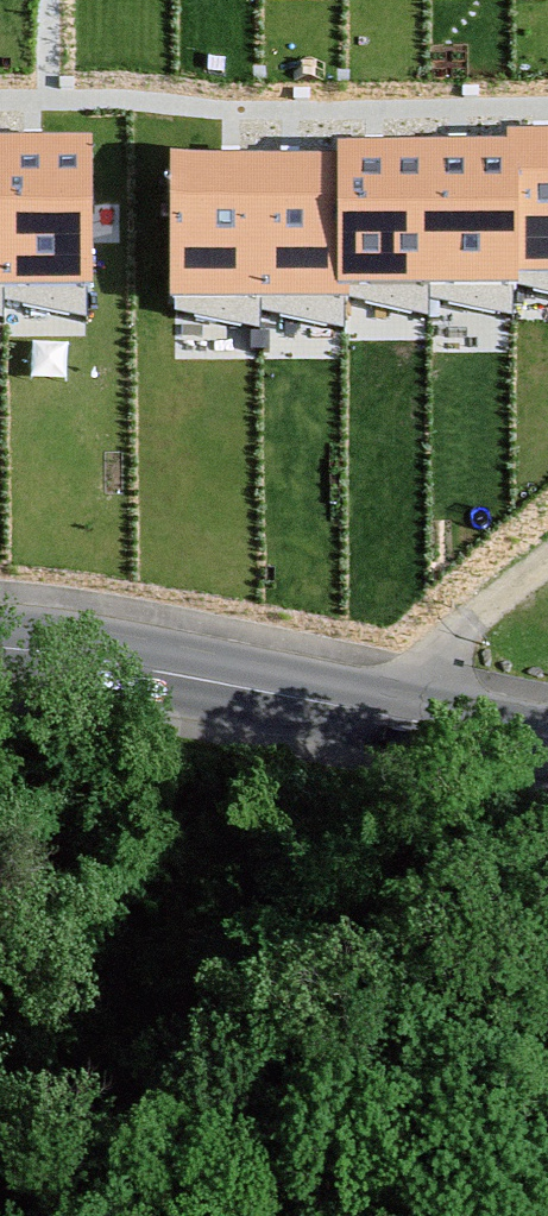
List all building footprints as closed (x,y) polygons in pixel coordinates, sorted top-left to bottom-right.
[(516,285),(547,285),(547,151),(516,151),(516,163),(516,285)] [(10,298),(9,163),(0,163),(0,298),(10,298)] [(90,163),(9,163),(10,298),(90,298),(90,163)] [(348,175),(348,298),(434,297),(432,163),(348,164),(348,175)] [(434,297),(516,297),(516,285),(516,163),(432,163),(434,297)] [(260,175),(173,175),(173,310),(260,309),(260,175)] [(348,175),(260,175),(260,309),(348,309),(348,298),(348,175)]
